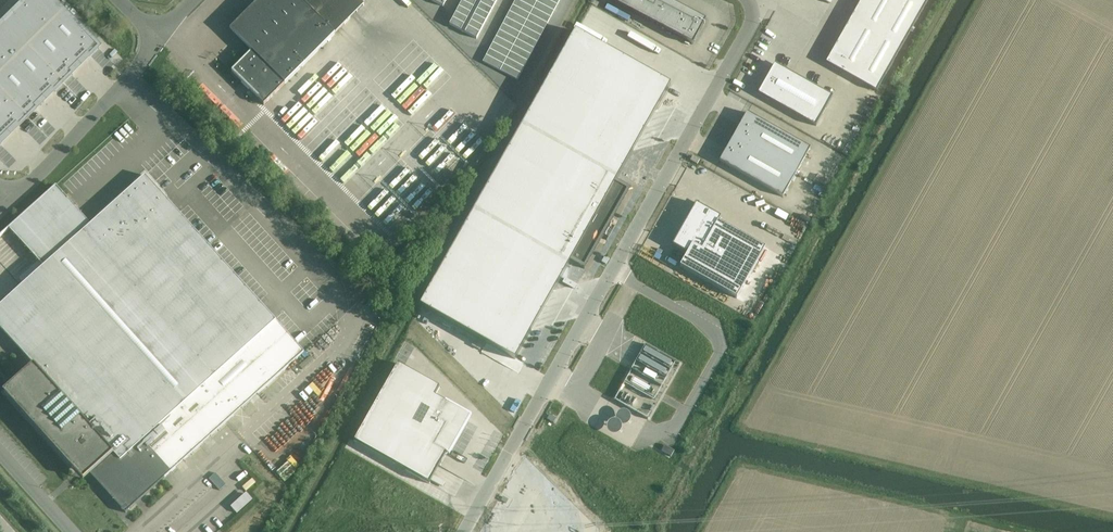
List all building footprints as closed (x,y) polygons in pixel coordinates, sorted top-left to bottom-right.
[(0,28),(0,140),(17,124),(19,126),(36,109),(34,107),(52,89),(54,91),(71,74),(69,72),(88,54),(89,56),(98,48),(96,46),(63,13),(51,0),(29,0),(0,28)] [(231,72),(258,99),(258,100),(263,106),(366,6),(360,0),(264,0),(232,32),(251,52),(231,72)] [(450,25),(476,39),(477,36),(497,0),(463,0),(450,25)] [(482,62),(517,81),(560,0),(515,0),(482,62)] [(693,45),(705,22),(705,21),(665,0),(608,0),(693,45)] [(825,63),(876,92),(928,0),(861,0),(825,63)] [(573,36),(420,306),(484,342),(485,343),(486,343),(515,360),(570,262),(584,269),(602,238),(607,241),(615,226),(610,223),(628,191),(614,183),(670,86),(575,32),(573,36)] [(774,65),(758,93),(817,125),(833,97),(774,65)] [(747,113),(733,138),(795,173),(809,149),(747,113)] [(733,138),(720,162),(782,197),(795,173),(733,138)] [(691,161),(698,165),(700,161),(693,157),(691,161)] [(0,306),(0,328),(16,346),(33,365),(3,392),(75,472),(77,474),(80,477),(83,481),(90,475),(125,513),(227,422),(303,353),(304,353),(176,211),(145,176),(90,225),(56,186),(8,229),(43,268),(0,306)] [(696,204),(672,246),(687,254),(680,267),(736,298),(765,248),(717,221),(719,217),(696,204)] [(413,263),(421,255),(414,247),(406,256),(413,263)] [(397,364),(353,442),(429,484),(446,454),(468,415),(445,402),(435,396),(439,388),(397,364)] [(620,422),(622,422),(625,422),(627,421),(629,419),(630,417),(630,414),(630,412),(628,410),(627,408),(624,407),(622,407),(619,408),(617,409),(616,411),(615,414),(615,416),(616,418),(618,420),(620,422)] [(612,431),(615,431),(617,431),(619,429),(621,428),(621,425),(622,423),(621,421),(620,419),(619,418),(617,417),(615,416),(612,416),(610,417),(608,418),(607,420),(606,423),(606,425),(607,427),(608,429),(610,430),(612,431)] [(664,445),(661,450),(670,456),(673,451),(664,445)]
